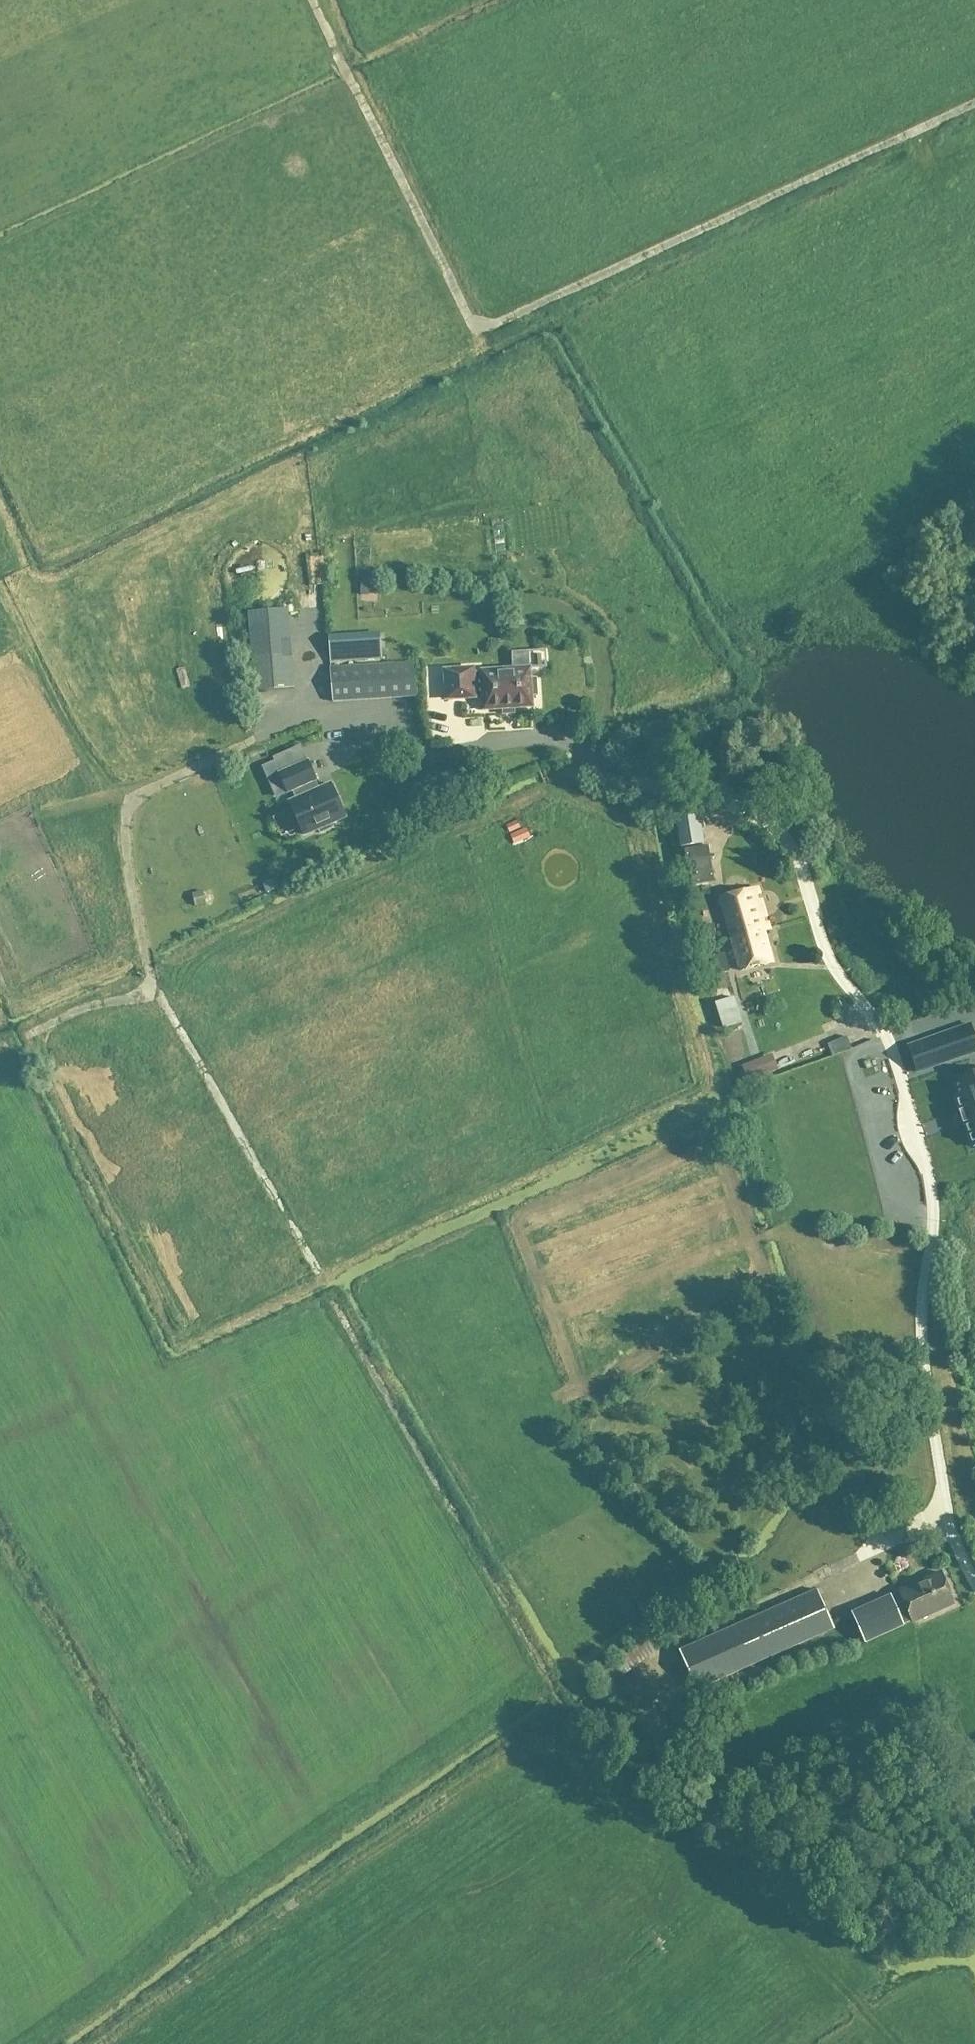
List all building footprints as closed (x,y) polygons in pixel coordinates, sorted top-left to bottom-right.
[(247,613),(254,693),(294,690),(287,610),(247,613)] [(414,697),(412,665),(328,670),(330,702),(414,697)] [(484,711),(531,708),(531,696),(536,696),(535,680),(530,680),(529,669),(481,672),(481,673),(472,674),(472,669),(444,671),(446,700),(474,698),(474,697),(483,696),(484,711)] [(307,763),(279,775),(287,793),(296,789),(300,798),(289,803),(304,836),(317,830),(319,834),(332,829),(330,825),(344,819),(330,786),(316,791),(313,782),(315,781),(307,763)] [(248,770),(255,795),(275,789),(268,764),(248,770)] [(269,816),(286,808),(282,798),(264,806),(269,816)] [(704,844),(698,812),(674,816),(680,848),(704,844)] [(517,822),(506,826),(509,834),(520,829),(517,822)] [(526,829),(510,837),(513,845),(530,838),(526,829)] [(731,939),(768,930),(758,889),(721,898),(731,939)] [(195,908),(205,905),(202,892),(191,895),(195,908)] [(768,930),(731,939),(740,972),(771,964),(763,932),(768,930)] [(724,955),(710,959),(715,977),(729,973),(724,955)] [(732,999),(712,1006),(719,1028),(740,1021),(732,999)] [(969,1025),(907,1047),(916,1072),(974,1051),(974,1043),(969,1025)] [(851,1049),(846,1037),(831,1044),(835,1055),(851,1049)] [(743,1068),(746,1086),(778,1079),(774,1062),(743,1068)] [(956,1079),(961,1094),(953,1097),(959,1112),(957,1113),(962,1125),(963,1124),(971,1148),(974,1147),(974,1073),(956,1079)] [(948,1127),(929,1133),(936,1155),(955,1148),(948,1127)] [(940,1574),(899,1592),(899,1593),(890,1597),(890,1596),(851,1614),(865,1644),(903,1627),(902,1626),(912,1622),(912,1623),(954,1605),(940,1574)] [(696,1691),(833,1630),(816,1591),(678,1652),(696,1691)] [(656,1654),(646,1639),(599,1671),(609,1686),(656,1654)]
